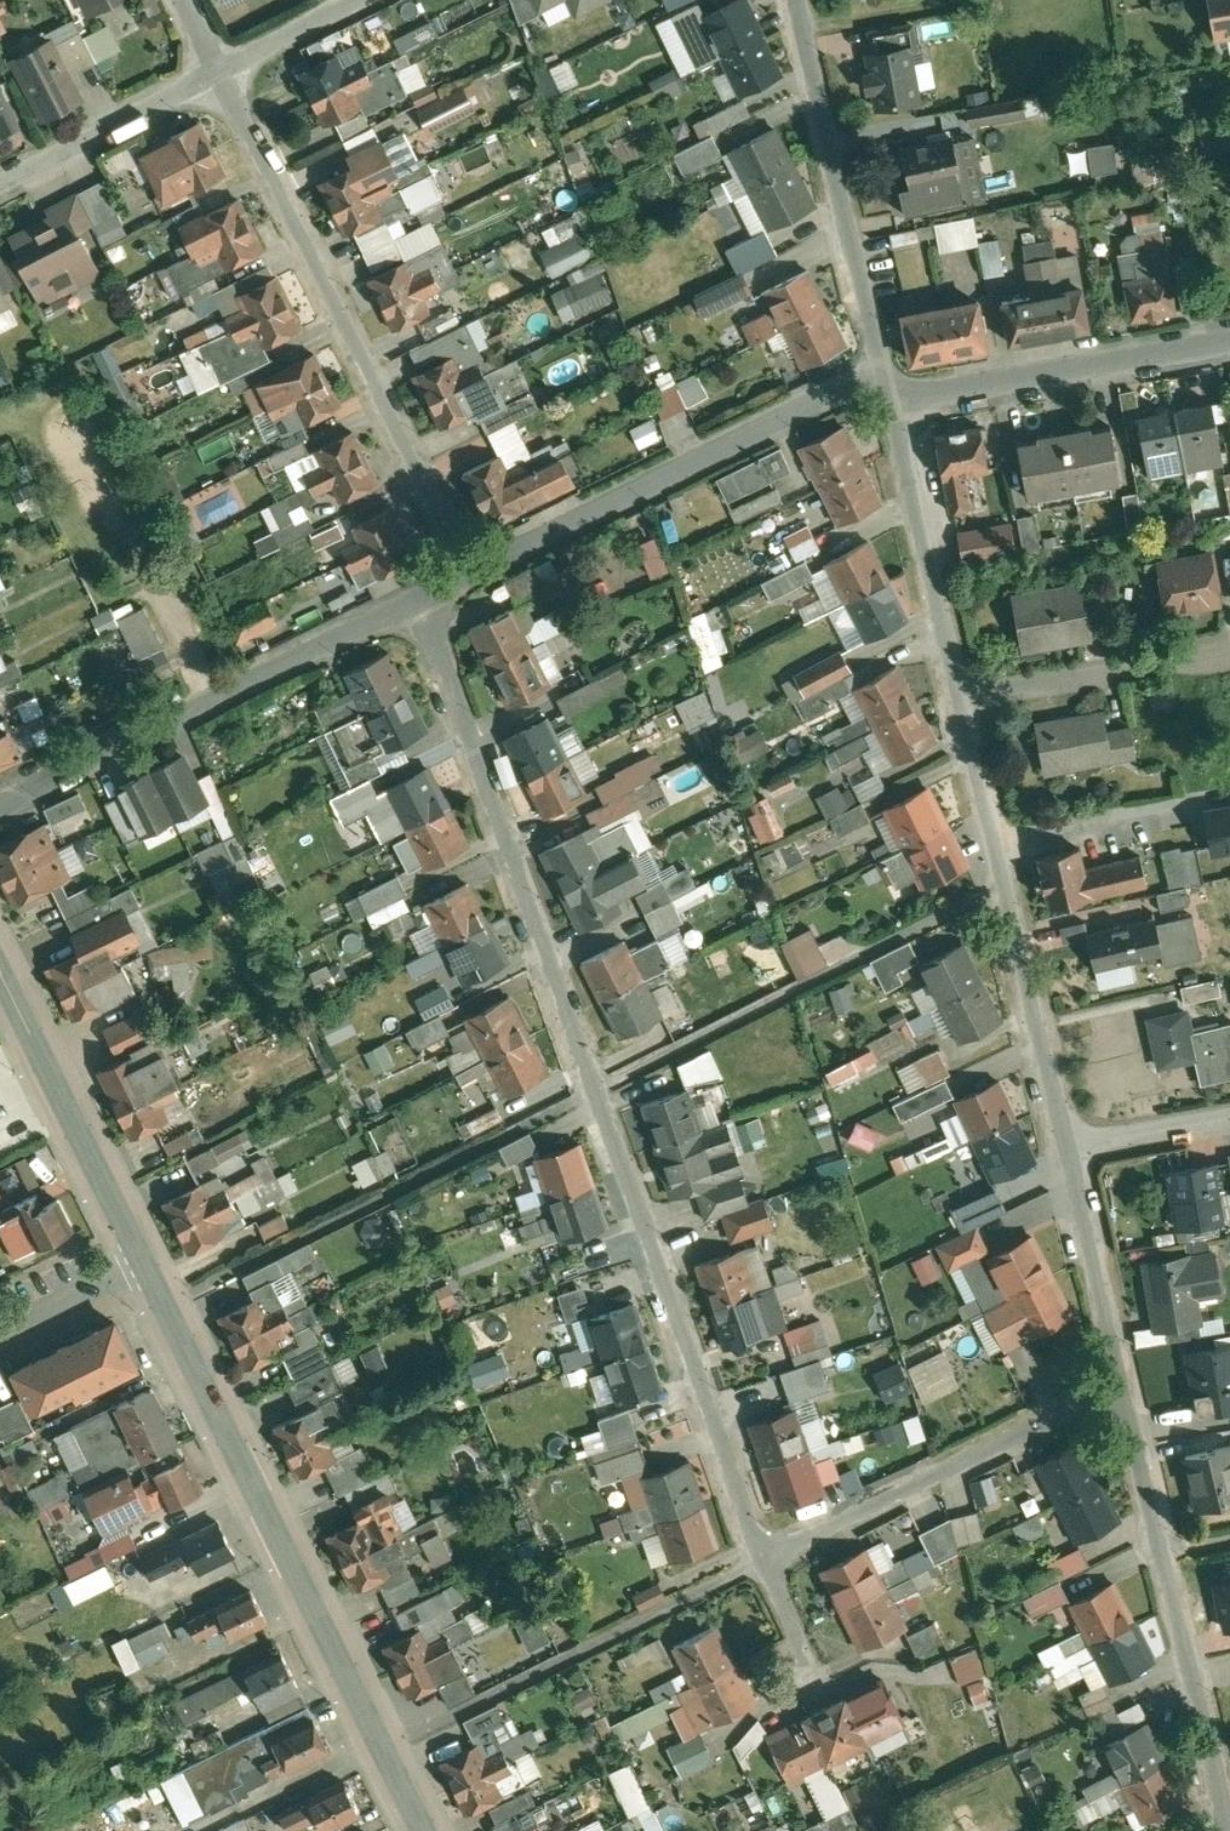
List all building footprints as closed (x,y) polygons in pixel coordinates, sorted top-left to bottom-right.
[(97,10),(117,0),(92,0),(97,10)] [(521,23),(544,11),(542,6),(541,7),(537,0),(513,0),(521,23)] [(577,12),(601,0),(571,0),(577,12)] [(704,17),(722,55),(764,35),(747,0),(739,0),(704,17)] [(1215,38),(1229,36),(1229,0),(1209,0),(1215,38)] [(97,60),(76,20),(56,31),(61,42),(77,71),(97,60)] [(424,23),(389,35),(395,50),(429,38),(424,23)] [(913,23),(870,30),(874,52),(909,46),(910,48),(917,46),(913,23)] [(764,35),(722,55),(741,93),(783,73),(764,35)] [(61,42),(19,63),(44,112),(78,95),(68,76),(77,71),(61,42)] [(874,52),(869,53),(873,72),(866,73),(869,89),(876,88),(879,107),(919,100),(910,48),(909,46),(874,52)] [(336,55),(301,73),(313,98),(349,80),(344,69),(336,55)] [(551,81),(538,87),(543,98),(577,83),(565,57),(545,66),(551,81)] [(349,80),(313,98),(325,123),(372,100),(375,106),(408,90),(392,59),(349,80)] [(362,60),(344,69),(349,80),(368,71),(362,60)] [(431,85),(415,93),(420,104),(436,96),(431,85)] [(462,88),(423,107),(433,129),(473,109),(462,88)] [(19,126),(0,89),(0,135),(19,126)] [(1034,94),(968,106),(972,122),(1027,113),(1023,97),(1034,94)] [(744,98),(709,116),(716,130),(752,113),(744,98)] [(364,114),(338,127),(344,140),(371,127),(364,114)] [(201,123),(146,150),(159,175),(213,148),(201,123)] [(775,129),(733,150),(753,187),(795,166),(775,129)] [(385,139),(395,158),(407,151),(398,133),(385,139)] [(713,133),(675,153),(685,174),(724,155),(713,133)] [(954,135),(903,147),(912,185),(963,174),(954,135)] [(1084,170),(1112,168),(1110,141),(1082,143),(1084,170)] [(382,143),(353,157),(357,166),(323,183),(335,208),(390,181),(390,180),(385,172),(395,167),(382,143)] [(213,148),(159,175),(171,200),(226,173),(213,148)] [(335,208),(334,208),(347,233),(383,215),(410,202),(402,187),(427,175),(422,165),(428,162),(427,161),(390,180),(390,181),(335,208)] [(795,166),(753,187),(767,215),(773,225),(814,204),(795,166)] [(108,178),(80,193),(88,209),(116,195),(108,178)] [(753,187),(747,190),(748,192),(716,209),(729,235),(767,215),(753,187)] [(52,218),(37,225),(45,242),(32,248),(28,241),(15,247),(20,258),(13,262),(22,279),(29,276),(46,308),(49,306),(50,308),(53,306),(52,304),(67,297),(63,288),(99,269),(86,244),(83,246),(75,231),(91,223),(76,194),(47,209),(52,218)] [(116,195),(88,209),(95,222),(123,207),(116,195)] [(239,200),(203,218),(210,231),(215,243),(251,225),(239,200)] [(544,246),(533,251),(537,261),(579,242),(567,215),(537,229),(544,246)] [(174,217),(161,224),(166,234),(180,227),(174,217)] [(940,234),(938,221),(926,223),(929,236),(940,234)] [(1050,221),(1039,223),(1042,239),(1053,237),(1050,221)] [(387,222),(359,236),(367,252),(395,238),(387,222)] [(929,236),(926,223),(918,225),(920,238),(929,236)] [(197,252),(175,263),(188,289),(264,250),(251,225),(215,243),(197,252)] [(210,231),(191,241),(196,250),(197,252),(215,243),(210,231)] [(1000,236),(980,239),(986,273),(1006,269),(1000,236)] [(1042,239),(1025,242),(1034,293),(1063,288),(1053,237),(1042,239)] [(395,238),(367,252),(375,269),(403,255),(395,238)] [(191,241),(178,248),(183,257),(196,250),(191,241)] [(544,275),(586,254),(581,242),(539,263),(544,275)] [(459,254),(432,267),(437,277),(464,264),(459,254)] [(964,259),(945,263),(948,279),(967,276),(964,259)] [(406,262),(370,280),(383,304),(419,286),(414,276),(406,262)] [(228,317),(247,308),(240,295),(275,277),(269,264),(213,292),(226,318),(228,317)] [(432,267),(414,276),(419,286),(437,277),(432,267)] [(1153,267),(1139,270),(1140,276),(1126,279),(1133,317),(1176,310),(1169,272),(1155,274),(1153,267)] [(9,304),(2,290),(9,286),(0,269),(0,308),(9,304)] [(683,293),(693,316),(746,292),(735,269),(683,293)] [(809,269),(767,290),(786,327),(828,306),(809,269)] [(592,272),(544,292),(556,321),(605,300),(592,272)] [(275,277),(240,295),(247,308),(253,320),(288,302),(276,277),(275,277)] [(437,277),(419,286),(424,297),(442,287),(437,277)] [(1200,279),(1178,283),(1183,308),(1204,304),(1200,279)] [(1034,293),(1004,299),(1012,340),(1090,326),(1082,284),(1034,293)] [(419,286),(383,304),(395,329),(431,311),(424,297),(419,286)] [(979,299),(942,306),(951,355),(966,352),(968,347),(987,344),(979,299)] [(239,340),(256,331),(263,345),(301,327),(288,302),(253,320),(233,329),(239,340)] [(828,306),(786,327),(806,366),(847,345),(828,306)] [(942,306),(906,312),(914,357),(933,354),(936,357),(951,355),(942,306)] [(247,308),(228,317),(233,329),(253,320),(247,308)] [(459,323),(453,310),(440,316),(447,329),(459,323)] [(226,318),(205,328),(210,338),(211,341),(233,329),(228,317),(226,318)] [(468,322),(412,350),(411,350),(419,365),(446,352),(475,337),(468,322)] [(210,338),(197,344),(206,362),(210,360),(221,384),(228,380),(270,359),(263,345),(256,331),(239,340),(233,329),(211,341),(210,338)] [(475,337),(446,352),(449,359),(417,375),(429,400),(485,372),(479,359),(485,357),(475,337)] [(485,372),(429,400),(442,426),(477,409),(481,417),(506,404),(506,403),(498,387),(493,389),(486,374),(533,351),(532,349),(485,372)] [(279,371),(258,381),(259,382),(271,407),(327,379),(314,353),(279,371)] [(270,359),(228,380),(235,394),(259,382),(258,381),(279,371),(272,358),(270,359)] [(327,379),(271,407),(270,407),(283,432),(302,423),(302,424),(340,404),(327,379)] [(676,381),(652,393),(664,417),(688,405),(676,381)] [(532,389),(506,403),(506,404),(481,417),(488,431),(540,405),(532,389)] [(1213,401),(1176,408),(1185,458),(1203,455),(1204,460),(1224,456),(1213,401)] [(1176,408),(1139,415),(1149,470),(1170,466),(1169,461),(1185,458),(1176,408)] [(1090,423),(1038,433),(1038,437),(1019,441),(1029,495),(1121,478),(1110,423),(1091,427),(1090,423)] [(981,424),(936,433),(951,509),(983,503),(977,470),(990,468),(981,424)] [(845,426),(803,447),(822,484),(864,464),(845,426)] [(354,430),(317,448),(325,463),(305,472),(311,483),(330,473),(366,456),(366,455),(367,455),(354,430)] [(305,438),(269,456),(276,470),(288,464),(312,452),(311,451),(305,438)] [(782,445),(752,459),(760,476),(790,461),(782,445)] [(312,452),(288,464),(299,488),(311,483),(305,472),(325,463),(317,448),(311,451),(312,452)] [(501,454),(465,472),(465,471),(464,471),(477,497),(532,470),(539,466),(555,458),(551,449),(527,459),(508,469),(501,454)] [(366,456),(330,473),(335,483),(342,498),(378,481),(366,456)] [(555,458),(539,466),(551,490),(572,479),(561,456),(555,458)] [(864,464),(822,484),(841,522),(882,501),(864,464)] [(532,470),(477,497),(489,523),(552,492),(551,490),(539,466),(532,470)] [(330,473),(311,483),(316,493),(335,483),(330,473)] [(299,488),(297,490),(302,500),(316,493),(311,483),(299,488)] [(725,505),(730,518),(777,500),(772,488),(725,505)] [(1139,490),(1123,493),(1130,529),(1145,526),(1139,490)] [(392,508),(356,526),(363,541),(368,550),(404,533),(392,508)] [(1034,512),(1018,515),(1024,548),(1040,545),(1034,512)] [(309,513),(274,530),(282,545),(316,528),(309,513)] [(1012,521),(958,531),(963,559),(1017,550),(1012,521)] [(339,522),(313,535),(319,548),(345,535),(339,522)] [(810,522),(786,533),(799,558),(822,546),(810,522)] [(404,533),(368,550),(373,561),(380,575),(416,558),(404,533)] [(628,542),(642,576),(661,568),(647,534),(628,542)] [(869,540),(828,561),(848,599),(889,578),(869,540)] [(363,541),(344,550),(349,560),(368,550),(363,541)] [(368,550),(349,560),(354,570),(373,561),(368,550)] [(1214,551),(1168,560),(1170,575),(1164,584),(1169,608),(1219,599),(1214,573),(1218,572),(1214,551)] [(808,558),(764,581),(772,598),(816,575),(808,558)] [(373,561),(354,570),(362,584),(380,575),(373,561)] [(535,564),(507,578),(519,604),(548,590),(535,564)] [(889,578),(848,599),(859,621),(867,636),(908,614),(889,578)] [(1083,583),(1013,596),(1022,645),(1048,640),(1046,633),(1089,626),(1086,599),(1083,583)] [(1106,595),(1086,599),(1089,626),(1090,633),(1112,629),(1106,595)] [(848,599),(830,609),(837,620),(847,615),(852,625),(859,621),(848,599)] [(254,605),(228,617),(240,640),(241,639),(241,640),(254,634),(253,633),(265,627),(254,605)] [(145,606),(119,618),(126,632),(152,619),(145,606)] [(719,663),(708,623),(719,620),(715,606),(684,614),(698,669),(719,663)] [(513,607),(472,628),(491,665),(532,645),(525,632),(513,607)] [(550,611),(530,623),(533,628),(525,632),(532,645),(558,628),(550,611)] [(152,619),(126,632),(132,644),(158,632),(152,619)] [(158,632),(132,644),(139,658),(165,645),(158,632)] [(532,645),(491,665),(510,703),(551,683),(532,645)] [(841,651),(798,673),(808,692),(844,673),(844,672),(850,669),(841,651)] [(390,652),(349,672),(361,698),(367,709),(367,710),(409,690),(390,652)] [(171,658),(145,671),(151,683),(177,671),(171,658)] [(0,668),(0,686),(25,673),(18,659),(0,668)] [(852,688),(842,694),(855,719),(870,711),(876,722),(877,724),(917,702),(897,664),(852,688)] [(808,692),(799,697),(809,715),(835,702),(833,699),(842,694),(852,688),(844,673),(808,692)] [(560,715),(601,695),(592,676),(551,697),(560,715)] [(367,710),(327,730),(346,768),(376,754),(428,728),(409,690),(367,710)] [(361,698),(342,708),(347,718),(367,709),(361,698)] [(917,702),(877,724),(896,760),(937,738),(917,702)] [(1103,710),(1036,723),(1045,768),(1110,756),(1111,759),(1112,759),(1107,729),(1103,710)] [(855,719),(842,726),(848,737),(876,722),(870,711),(855,719)] [(46,712),(9,730),(15,740),(51,722),(46,712)] [(549,718),(507,740),(526,777),(569,755),(562,742),(549,718)] [(1131,725),(1107,729),(1112,759),(1137,754),(1131,725)] [(842,726),(824,735),(830,747),(848,737),(842,726)] [(765,748),(755,727),(741,734),(738,727),(723,734),(735,762),(765,748)] [(2,734),(2,733),(0,734),(0,765),(24,754),(22,751),(21,752),(15,740),(9,730),(2,734)] [(871,730),(827,754),(835,767),(878,744),(871,730)] [(582,748),(575,735),(562,742),(569,755),(570,755),(582,748)] [(185,754),(153,770),(175,816),(208,800),(185,754)] [(376,754),(346,768),(354,785),(384,770),(376,754)] [(569,755),(526,777),(546,816),(589,793),(570,755),(569,755)] [(637,760),(618,770),(620,773),(598,785),(606,801),(647,780),(637,760)] [(430,768),(389,789),(401,814),(407,826),(408,827),(449,806),(430,768)] [(153,770),(120,786),(143,832),(175,816),(153,770)] [(871,773),(846,781),(852,797),(877,789),(871,773)] [(928,787),(887,808),(905,846),(947,825),(928,787)] [(81,790),(46,807),(53,822),(88,805),(81,790)] [(634,792),(591,813),(598,827),(640,805),(634,792)] [(762,794),(741,802),(757,841),(778,832),(762,794)] [(863,800),(832,816),(840,831),(871,815),(863,800)] [(1199,806),(1208,852),(1229,848),(1229,800),(1199,806)] [(408,827),(407,827),(410,834),(399,839),(414,868),(425,862),(427,866),(469,844),(450,805),(449,806),(408,827)] [(401,814),(377,827),(383,838),(407,826),(401,814)] [(587,829),(545,850),(565,887),(638,851),(623,822),(591,837),(587,829)] [(0,845),(0,868),(4,876),(55,850),(42,824),(0,845)] [(905,846),(882,858),(894,880),(916,869),(924,885),(967,863),(948,825),(947,825),(905,846)] [(228,842),(205,854),(229,909),(254,896),(228,842)] [(1197,842),(1163,850),(1171,888),(1186,885),(1206,880),(1197,842)] [(1082,847),(1040,857),(1044,873),(1035,875),(1039,893),(1048,891),(1051,907),(1093,897),(1087,868),(1082,847)] [(55,850),(4,876),(16,901),(52,884),(59,899),(69,895),(61,879),(71,874),(71,873),(67,875),(55,850)] [(638,851),(565,887),(584,926),(627,905),(620,892),(646,879),(634,855),(639,853),(638,851)] [(1142,855),(1087,868),(1093,897),(1149,884),(1142,855)] [(398,873),(359,893),(368,912),(403,895),(408,893),(398,873)] [(665,879),(639,892),(648,910),(674,897),(665,879)] [(69,895),(59,899),(68,916),(103,899),(94,882),(69,895)] [(469,882),(428,903),(447,940),(488,919),(469,882)] [(1171,888),(1158,891),(1162,910),(1191,903),(1186,885),(1171,888)] [(103,899),(68,916),(76,935),(76,934),(125,910),(117,892),(103,899)] [(403,895),(368,912),(375,924),(386,919),(408,908),(403,895)] [(674,897),(648,910),(659,931),(685,918),(674,897)] [(415,920),(408,908),(386,919),(393,932),(415,920)] [(76,934),(76,935),(84,950),(49,968),(62,993),(118,966),(111,952),(137,940),(124,913),(126,912),(125,910),(76,934)] [(1155,917),(1089,931),(1086,920),(1085,920),(1098,980),(1100,979),(1097,968),(1163,953),(1166,964),(1204,956),(1203,954),(1199,955),(1190,916),(1194,915),(1194,914),(1157,922),(1155,910),(1153,911),(1155,917)] [(488,919),(447,940),(453,953),(465,978),(507,956),(488,919)] [(447,940),(406,962),(413,975),(453,953),(447,940)] [(625,940),(583,961),(602,998),(644,977),(625,940)] [(911,940),(872,960),(887,990),(904,981),(899,970),(920,959),(911,940)] [(723,943),(699,953),(705,968),(729,959),(723,943)] [(820,943),(790,959),(800,978),(830,963),(820,943)] [(964,943),(923,963),(942,1003),(984,982),(964,943)] [(118,966),(62,993),(75,1018),(136,987),(124,963),(118,966)] [(664,967),(644,977),(650,990),(670,980),(664,967)] [(644,977),(602,998),(621,1036),(663,1015),(650,990),(644,977)] [(1219,977),(1181,986),(1185,1002),(1223,993),(1219,977)] [(437,982),(407,997),(418,1018),(448,1002),(437,982)] [(984,982),(942,1003),(960,1040),(1002,1019),(984,982)] [(509,996),(466,1018),(479,1043),(486,1056),(528,1036),(529,1035),(509,996)] [(933,1008),(908,1020),(914,1033),(939,1020),(933,1008)] [(315,1024),(324,1044),(352,1031),(343,1011),(315,1024)] [(440,1012),(410,1028),(418,1044),(448,1028),(440,1012)] [(1192,1033),(1187,1013),(1151,1021),(1162,1067),(1197,1059),(1203,1083),(1229,1077),(1229,1023),(1192,1033)] [(135,1014),(107,1028),(113,1041),(142,1027),(135,1014)] [(142,1027),(113,1041),(120,1054),(148,1040),(142,1027)] [(486,1056),(477,1061),(490,1087),(499,1083),(505,1094),(547,1074),(528,1036),(486,1056)] [(162,1040),(101,1070),(121,1110),(156,1093),(175,1083),(175,1082),(181,1079),(162,1040)] [(368,1070),(388,1063),(380,1042),(361,1050),(368,1070)] [(464,1051),(461,1048),(447,1055),(455,1072),(477,1061),(486,1056),(479,1043),(464,1051)] [(938,1046),(916,1057),(928,1083),(951,1072),(938,1046)] [(711,1050),(679,1065),(687,1085),(722,1078),(711,1050)] [(824,1082),(872,1063),(867,1050),(819,1069),(824,1082)] [(946,1077),(894,1103),(903,1120),(954,1095),(955,1095),(954,1094),(946,1077)] [(12,1103),(0,1079),(0,1109),(12,1103)] [(1000,1080),(958,1099),(955,1093),(954,1094),(955,1095),(954,1095),(973,1138),(974,1137),(975,1139),(1018,1119),(1000,1080)] [(175,1083),(156,1093),(162,1104),(181,1094),(175,1083)] [(689,1089),(643,1104),(657,1146),(702,1131),(702,1130),(689,1089)] [(156,1093),(121,1110),(134,1136),(169,1118),(162,1104),(156,1093)] [(500,1106),(476,1118),(482,1130),(506,1119),(500,1106)] [(1018,1119),(975,1139),(992,1176),(1035,1156),(1018,1119)] [(866,1150),(874,1131),(850,1121),(842,1140),(866,1150)] [(725,1122),(702,1130),(702,1131),(657,1146),(674,1196),(697,1189),(738,1175),(742,1174),(725,1122)] [(164,1155),(201,1137),(195,1123),(158,1141),(164,1155)] [(531,1132),(501,1147),(510,1165),(540,1149),(531,1132)] [(949,1136),(924,1147),(929,1159),(954,1148),(949,1136)] [(582,1143),(536,1159),(550,1200),(551,1200),(595,1185),(596,1184),(582,1143)] [(213,1147),(188,1159),(196,1174),(221,1161),(213,1147)] [(397,1168),(389,1150),(379,1155),(387,1173),(397,1168)] [(373,1156),(358,1163),(368,1183),(382,1176),(373,1156)] [(1216,1163),(1221,1192),(1229,1190),(1229,1160),(1216,1163)] [(1216,1163),(1171,1170),(1178,1209),(1186,1208),(1189,1224),(1181,1226),(1181,1228),(1226,1221),(1221,1192),(1216,1163)] [(738,1175),(697,1189),(707,1218),(724,1213),(748,1204),(738,1175)] [(281,1177),(257,1189),(264,1204),(289,1192),(281,1177)] [(595,1185),(551,1200),(560,1227),(564,1240),(608,1224),(595,1185)] [(203,1186),(166,1204),(177,1227),(233,1200),(228,1190),(210,1200),(203,1186)] [(972,1186),(946,1198),(952,1211),(979,1199),(972,1186)] [(38,1194),(5,1210),(9,1220),(1,1224),(17,1257),(74,1229),(59,1198),(44,1206),(38,1194)] [(748,1204),(724,1213),(733,1240),(774,1226),(765,1198),(748,1204)] [(233,1200),(177,1227),(191,1254),(246,1225),(233,1200)] [(550,1200),(536,1205),(537,1207),(524,1212),(528,1223),(541,1219),(545,1232),(560,1227),(551,1200),(550,1200)] [(976,1225),(939,1243),(951,1267),(965,1261),(979,1254),(988,1249),(976,1225)] [(1034,1236),(990,1258),(997,1270),(989,1274),(984,1263),(969,1270),(988,1307),(1053,1274),(1034,1236)] [(309,1244),(278,1259),(286,1274),(291,1272),(316,1259),(309,1244)] [(539,1246),(515,1256),(524,1277),(548,1268),(539,1246)] [(742,1249),(697,1265),(711,1306),(756,1291),(742,1249)] [(906,1260),(917,1284),(936,1276),(925,1251),(906,1260)] [(1187,1256),(1147,1263),(1150,1286),(1151,1287),(1152,1289),(1155,1291),(1156,1303),(1154,1305),(1154,1308),(1156,1327),(1166,1326),(1200,1320),(1194,1286),(1216,1282),(1218,1291),(1220,1290),(1214,1253),(1187,1258),(1187,1256)] [(979,1254),(965,1261),(969,1270),(984,1263),(979,1254)] [(278,1259),(244,1276),(251,1290),(272,1280),(273,1281),(286,1274),(278,1259)] [(796,1262),(775,1269),(779,1283),(800,1276),(796,1262)] [(286,1274),(273,1281),(290,1315),(309,1306),(303,1295),(291,1272),(286,1274)] [(988,1307),(987,1308),(1007,1347),(1073,1313),(1053,1274),(988,1307)] [(272,1280),(251,1290),(256,1300),(221,1317),(234,1343),(270,1325),(289,1316),(290,1315),(273,1281),(272,1280)] [(756,1291),(711,1306),(724,1345),(769,1330),(756,1291)] [(635,1304),(590,1319),(599,1345),(604,1359),(649,1344),(635,1304)] [(289,1316),(270,1325),(275,1335),(293,1326),(294,1326),(289,1316)] [(824,1390),(815,1358),(828,1354),(818,1319),(779,1330),(790,1367),(773,1372),(782,1402),(824,1390)] [(1200,1320),(1166,1326),(1169,1341),(1202,1335),(1200,1320)] [(312,1324),(296,1332),(301,1342),(281,1352),(295,1381),(331,1363),(312,1323),(311,1324),(312,1324)] [(270,1325),(234,1343),(247,1369),(281,1352),(301,1342),(296,1332),(293,1326),(275,1335),(270,1325)] [(111,1326),(61,1350),(78,1387),(82,1394),(138,1367),(136,1363),(140,1358),(136,1351),(128,1349),(119,1329),(111,1326)] [(649,1344),(604,1359),(609,1373),(618,1399),(662,1384),(649,1344)] [(599,1345),(581,1351),(586,1366),(604,1359),(599,1345)] [(1190,1353),(1200,1416),(1229,1410),(1229,1346),(1190,1353)] [(61,1350),(17,1371),(34,1407),(78,1387),(61,1350)] [(905,1370),(916,1393),(950,1375),(938,1353),(905,1370)] [(604,1359),(586,1366),(591,1379),(609,1373),(604,1359)] [(865,1373),(878,1402),(906,1390),(893,1361),(865,1373)] [(295,1381),(288,1384),(302,1413),(275,1427),(288,1452),(343,1425),(344,1425),(340,1415),(345,1413),(336,1394),(346,1390),(331,1363),(295,1381)] [(154,1387),(73,1426),(90,1462),(100,1481),(177,1444),(180,1442),(154,1387)] [(0,1408),(0,1431),(4,1440),(7,1444),(36,1430),(20,1398),(0,1408)] [(629,1410),(600,1420),(609,1447),(639,1437),(629,1410)] [(796,1410),(752,1425),(765,1465),(809,1450),(796,1410)] [(878,1427),(885,1446),(918,1434),(910,1414),(878,1427)] [(343,1425),(288,1452),(301,1478),(328,1466),(338,1461),(337,1459),(330,1445),(349,1436),(343,1425)] [(349,1436),(330,1445),(337,1459),(356,1450),(349,1436)] [(832,1441),(809,1450),(814,1465),(848,1451),(843,1439),(832,1443),(832,1441)] [(1082,1441),(1039,1463),(1058,1502),(1101,1480),(1082,1441)] [(100,1481),(85,1488),(106,1531),(146,1512),(143,1506),(164,1496),(168,1505),(203,1488),(188,1457),(184,1458),(177,1444),(100,1481)] [(1188,1456),(1196,1490),(1199,1489),(1204,1509),(1229,1502),(1229,1446),(1188,1456)] [(356,1450),(337,1459),(338,1461),(328,1466),(342,1495),(347,1493),(346,1492),(377,1477),(362,1447),(356,1450)] [(643,1448),(598,1464),(604,1482),(650,1466),(643,1448)] [(809,1450),(765,1465),(779,1505),(823,1490),(814,1465),(809,1450)] [(10,1480),(4,1469),(0,1460),(0,1485),(10,1480)] [(90,1462),(30,1491),(39,1511),(65,1498),(85,1488),(100,1481),(90,1462)] [(26,1483),(16,1463),(4,1469),(10,1480),(14,1489),(26,1483)] [(690,1465),(645,1480),(653,1503),(658,1519),(703,1504),(690,1465)] [(377,1477),(346,1492),(347,1493),(355,1510),(359,1507),(384,1494),(384,1495),(398,1488),(390,1471),(377,1477)] [(972,1507),(998,1499),(990,1473),(964,1481),(972,1507)] [(1101,1480),(1058,1502),(1077,1540),(1121,1518),(1101,1480)] [(384,1494),(359,1507),(365,1519),(330,1537),(343,1562),(402,1533),(384,1495),(384,1494)] [(65,1498),(39,1511),(46,1524),(71,1511),(65,1498)] [(653,1503),(619,1515),(619,1517),(600,1524),(605,1540),(629,1532),(629,1529),(658,1519),(653,1503)] [(703,1504),(658,1519),(663,1534),(672,1561),(717,1546),(703,1504)] [(978,1510),(951,1517),(958,1545),(985,1538),(978,1510)] [(1007,1526),(1015,1543),(1041,1531),(1033,1514),(1007,1526)] [(951,1517),(921,1533),(936,1563),(960,1551),(958,1545),(951,1517)] [(402,1533),(343,1562),(356,1588),(377,1577),(382,1587),(412,1572),(405,1557),(426,1547),(435,1564),(452,1556),(440,1530),(439,1531),(433,1518),(402,1533)] [(658,1519),(629,1529),(629,1532),(634,1544),(663,1534),(658,1519)] [(220,1522),(147,1559),(155,1575),(195,1555),(203,1570),(236,1554),(220,1522)] [(132,1531),(102,1547),(109,1561),(139,1546),(132,1531)] [(1029,1591),(1083,1564),(1075,1548),(1020,1574),(1029,1591)] [(868,1550),(826,1571),(844,1609),(886,1588),(880,1575),(868,1550)] [(58,1565),(63,1577),(89,1565),(83,1553),(58,1565)] [(901,1559),(891,1564),(893,1568),(880,1575),(886,1588),(910,1576),(901,1559)] [(67,1604),(108,1583),(98,1563),(56,1583),(67,1604)] [(412,1572),(382,1587),(392,1606),(422,1592),(412,1572)] [(910,1576),(886,1588),(892,1600),(916,1588),(910,1576)] [(1061,1579),(1025,1597),(1035,1618),(1071,1599),(1061,1579)] [(1217,1584),(1228,1628),(1229,1628),(1229,1581),(1217,1584)] [(1115,1584),(1073,1605),(1086,1629),(1040,1652),(1047,1664),(1092,1642),(1133,1621),(1115,1584)] [(886,1588),(844,1609),(863,1647),(905,1626),(892,1600),(886,1588)] [(254,1591),(193,1621),(201,1638),(229,1624),(236,1638),(269,1622),(254,1591)] [(443,1592),(396,1615),(404,1629),(416,1623),(417,1625),(451,1608),(443,1592)] [(422,1628),(384,1646),(397,1672),(452,1645),(473,1635),(465,1618),(442,1629),(445,1635),(435,1640),(434,1637),(428,1640),(422,1628)] [(1133,1621),(1092,1642),(1093,1645),(1065,1659),(1071,1671),(1099,1656),(1112,1680),(1152,1659),(1133,1621)] [(115,1671),(164,1655),(158,1637),(165,1635),(161,1622),(105,1641),(115,1671)] [(717,1626),(675,1647),(694,1684),(736,1663),(717,1626)] [(933,1629),(912,1638),(918,1652),(939,1643),(933,1629)] [(452,1645),(433,1655),(439,1666),(458,1656),(452,1645)] [(953,1682),(982,1672),(974,1649),(945,1659),(953,1682)] [(303,1690),(284,1651),(202,1692),(210,1708),(240,1692),(245,1701),(260,1694),(268,1709),(303,1690)] [(433,1655),(398,1672),(411,1698),(446,1680),(439,1666),(433,1655)] [(1065,1659),(1052,1666),(1057,1677),(1071,1671),(1065,1659)] [(736,1663),(694,1684),(713,1722),(755,1701),(736,1663)] [(883,1681),(846,1700),(866,1741),(904,1722),(883,1681)] [(1105,1682),(1080,1694),(1091,1717),(1116,1705),(1105,1682)] [(845,1698),(807,1717),(807,1718),(828,1760),(837,1756),(858,1745),(866,1741),(846,1700),(845,1698)] [(1113,1727),(1139,1722),(1135,1704),(1110,1710),(1113,1727)] [(310,1705),(230,1744),(235,1753),(203,1769),(215,1794),(245,1779),(242,1772),(264,1762),(271,1777),(304,1761),(305,1763),(330,1751),(333,1745),(329,1737),(326,1735),(325,1735),(310,1705)] [(807,1718),(768,1737),(789,1781),(806,1772),(829,1761),(828,1760),(807,1718)] [(768,1732),(757,1722),(738,1743),(745,1757),(764,1735),(765,1736),(768,1732)] [(1146,1724),(1105,1746),(1118,1770),(1125,1783),(1166,1762),(1146,1724)] [(477,1744),(442,1762),(454,1787),(490,1770),(485,1759),(477,1744)] [(858,1745),(837,1756),(842,1767),(864,1757),(858,1745)] [(503,1750),(485,1759),(490,1770),(509,1761),(503,1750)] [(518,1761),(511,1764),(509,1761),(490,1770),(503,1796),(527,1785),(517,1765),(519,1764),(518,1761)] [(829,1761),(806,1772),(828,1816),(850,1805),(829,1761)] [(626,1762),(603,1772),(623,1817),(634,1812),(642,1830),(657,1830),(626,1762)] [(1166,1762),(1125,1783),(1144,1820),(1186,1798),(1166,1762)] [(454,1787),(467,1814),(503,1796),(490,1770),(454,1787)] [(1118,1770),(1104,1778),(1111,1790),(1125,1783),(1118,1770)] [(281,1812),(290,1830),(293,1830),(320,1818),(327,1830),(363,1813),(355,1796),(356,1791),(352,1785),(349,1784),(346,1780),(281,1812)] [(528,1792),(491,1810),(497,1822),(534,1804),(528,1792)] [(204,1809),(180,1820),(186,1830),(219,1830),(223,1829),(247,1817),(238,1798),(206,1813),(204,1809)] [(223,1829),(224,1830),(247,1830),(252,1828),(247,1817),(223,1829)]
